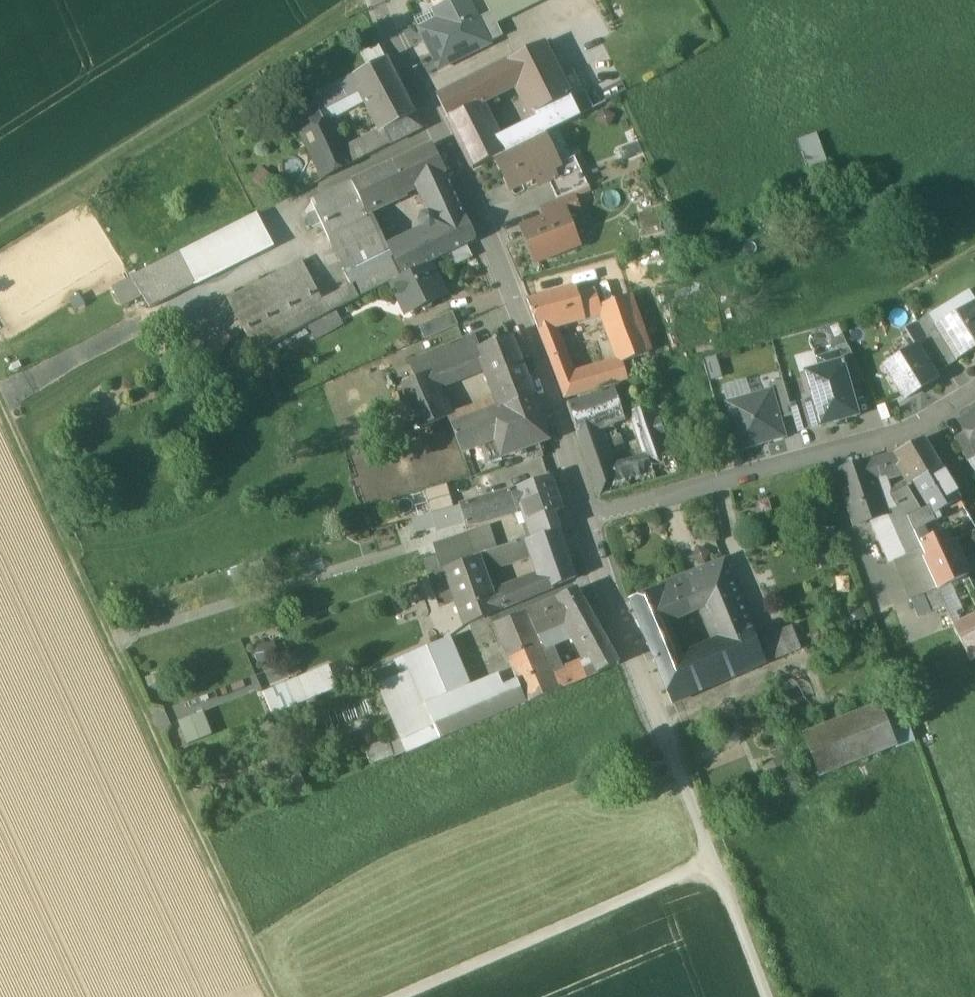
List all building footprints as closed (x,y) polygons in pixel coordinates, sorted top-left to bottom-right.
[(436,7),(432,0),(414,0),(408,4),(415,18),(436,7)] [(417,20),(441,69),(491,44),(479,20),(469,0),(458,0),(417,20)] [(479,20),(491,44),(505,37),(498,24),(545,0),(500,0),(504,8),(493,13),(479,20)] [(493,13),(504,8),(500,0),(486,0),(493,13)] [(570,32),(545,44),(561,77),(586,65),(570,32)] [(545,44),(509,62),(520,86),(538,120),(545,134),(580,117),(580,116),(571,98),(561,77),(545,44)] [(387,59),(355,76),(363,91),(368,99),(376,116),(407,99),(387,59)] [(509,62),(469,82),(481,106),(520,86),(509,62)] [(586,65),(561,77),(571,98),(596,86),(586,65)] [(355,76),(312,98),(320,114),(321,113),(346,100),(363,91),(355,76)] [(626,76),(604,88),(610,99),(632,87),(626,76)] [(469,82),(438,98),(450,121),(481,106),(469,82)] [(571,98),(580,116),(607,103),(596,86),(571,98)] [(363,91),(346,100),(350,108),(368,99),(363,91)] [(312,98),(288,110),(300,134),(326,121),(321,113),(320,114),(312,98)] [(407,99),(376,116),(384,131),(415,114),(407,99)] [(481,106),(450,121),(457,136),(488,120),(481,106)] [(415,114),(384,131),(391,145),(423,129),(415,114)] [(488,120),(457,136),(474,169),(496,158),(544,135),(545,134),(538,120),(498,140),(488,120)] [(326,121),(300,134),(323,180),(348,167),(347,167),(340,152),(326,121)] [(384,131),(367,139),(374,153),(391,145),(384,131)] [(823,134),(801,139),(808,168),(829,163),(823,134)] [(544,135),(496,158),(512,190),(536,177),(540,185),(548,182),(557,177),(553,169),(559,166),(559,165),(544,135)] [(367,139),(340,152),(347,167),(374,153),(367,139)] [(432,146),(393,164),(407,193),(418,188),(433,181),(434,184),(448,177),(432,146)] [(576,157),(559,165),(559,166),(553,169),(557,177),(548,182),(557,201),(575,194),(591,188),(576,157)] [(393,164),(353,183),(353,184),(366,212),(368,211),(407,193),(393,164)] [(434,184),(433,181),(418,188),(430,213),(424,216),(422,223),(425,229),(424,230),(425,230),(435,225),(436,225),(449,219),(440,199),(454,192),(448,177),(434,184)] [(353,184),(312,202),(331,242),(332,242),(372,223),(373,223),(368,211),(366,212),(353,184)] [(477,242),(454,192),(440,199),(449,219),(436,225),(435,225),(425,230),(440,260),(448,256),(468,246),(477,242)] [(557,201),(542,207),(547,220),(565,213),(567,217),(582,211),(575,194),(557,201)] [(547,220),(524,229),(537,261),(578,246),(567,217),(565,213),(547,220)] [(258,215),(182,254),(198,286),(275,248),(258,215)] [(372,223),(332,242),(345,270),(383,251),(383,250),(384,250),(372,223)] [(424,230),(402,241),(416,271),(429,265),(440,260),(425,230),(424,230)] [(384,250),(383,250),(383,251),(345,270),(344,270),(352,287),(358,300),(393,283),(416,271),(402,241),(384,250)] [(468,246),(448,256),(453,268),(474,258),(468,246)] [(182,254),(132,279),(151,310),(198,286),(182,254)] [(303,262),(229,301),(255,354),(308,327),(329,316),(328,315),(322,302),(316,289),(303,262)] [(416,271),(393,283),(402,302),(407,300),(413,312),(420,308),(421,309),(426,311),(432,308),(434,303),(433,302),(445,296),(429,265),(416,271)] [(327,284),(316,289),(322,302),(333,297),(327,284)] [(333,297),(322,302),(328,315),(336,311),(358,300),(352,287),(333,297)] [(577,287),(529,301),(539,330),(544,342),(558,338),(553,325),(585,316),(600,311),(595,293),(595,291),(579,296),(577,287)] [(631,299),(603,309),(623,363),(650,354),(631,299)] [(937,327),(943,337),(958,361),(974,351),(974,304),(938,327),(937,327)] [(329,316),(308,327),(316,340),(344,325),(336,311),(328,315),(329,316)] [(453,313),(420,327),(426,340),(459,325),(453,313)] [(930,315),(919,321),(933,344),(943,337),(937,327),(938,327),(930,315)] [(919,321),(919,322),(906,329),(917,347),(918,347),(928,364),(940,357),(933,344),(919,321)] [(481,349),(480,349),(487,366),(497,393),(529,379),(528,377),(512,338),(513,337),(512,335),(481,349)] [(476,336),(410,364),(416,379),(431,373),(436,387),(487,366),(480,349),(481,349),(476,336)] [(943,337),(933,344),(940,357),(947,368),(958,361),(943,337)] [(558,338),(544,342),(549,358),(565,352),(558,338)] [(917,347),(886,367),(906,399),(938,379),(928,364),(918,347),(917,347)] [(851,350),(839,353),(841,363),(843,363),(855,359),(851,350)] [(565,352),(549,358),(565,398),(567,398),(580,394),(574,377),(565,352)] [(839,353),(824,358),(820,364),(822,369),(841,363),(839,353)] [(855,359),(843,363),(850,387),(866,383),(855,359)] [(623,363),(574,377),(580,394),(628,380),(623,363)] [(822,369),(806,373),(815,402),(821,425),(822,427),(859,417),(850,387),(843,363),(841,363),(822,369)] [(416,379),(402,385),(422,429),(449,417),(436,387),(431,373),(416,379)] [(529,379),(497,393),(503,407),(535,395),(529,379)] [(784,381),(770,385),(772,391),(780,419),(793,416),(791,409),(784,381)] [(615,388),(568,404),(568,405),(593,476),(612,470),(599,433),(597,427),(612,422),(625,417),(623,411),(615,388)] [(772,391),(728,404),(741,450),(785,437),(780,419),(772,391)] [(503,407),(486,414),(487,417),(495,440),(502,459),(520,452),(522,457),(528,455),(527,450),(551,441),(535,397),(536,397),(535,395),(503,407)] [(896,396),(879,407),(886,418),(903,406),(896,396)] [(815,402),(791,409),(793,416),(798,432),(821,425),(815,402)] [(656,405),(633,412),(648,454),(671,447),(656,405)] [(974,412),(974,415),(960,423),(966,433),(974,449),(974,412)] [(487,417),(454,430),(462,452),(495,440),(487,417)] [(612,422),(597,427),(599,433),(614,428),(612,422)] [(966,433),(955,439),(968,462),(974,458),(974,449),(966,433)] [(925,439),(897,454),(906,470),(911,479),(914,483),(942,467),(941,466),(926,440),(925,439)] [(612,470),(593,476),(601,498),(681,476),(673,453),(612,470)] [(897,454),(875,460),(881,478),(906,470),(897,454)] [(875,460),(838,473),(856,526),(871,521),(888,515),(876,480),(881,478),(875,460)] [(942,467),(914,483),(929,508),(934,515),(939,512),(941,516),(950,507),(948,507),(961,499),(957,492),(956,490),(942,468),(942,467)] [(552,477),(518,489),(524,507),(529,522),(555,514),(563,511),(552,477)] [(888,515),(871,521),(890,564),(910,555),(896,524),(890,511),(897,508),(888,492),(888,491),(881,478),(876,480),(888,515)] [(911,479),(888,491),(888,492),(897,508),(890,511),(896,524),(909,518),(922,511),(908,488),(914,484),(914,483),(911,479)] [(518,489),(460,506),(465,522),(465,524),(477,520),(477,521),(516,509),(524,507),(518,489)] [(460,506),(433,513),(436,527),(437,530),(465,522),(460,506)] [(524,507),(516,509),(521,524),(528,523),(530,522),(529,522),(524,507)] [(922,511),(909,518),(923,550),(927,558),(948,547),(943,536),(932,541),(925,527),(942,518),(941,516),(939,512),(934,515),(929,508),(922,511)] [(433,513),(413,519),(417,532),(436,527),(433,513)] [(555,514),(529,522),(530,522),(528,523),(533,540),(534,540),(560,531),(555,514)] [(923,550),(909,518),(896,524),(910,555),(910,556),(923,550)] [(964,527),(969,536),(974,533),(974,524),(973,521),(964,527)] [(491,526),(468,534),(476,560),(480,558),(496,553),(499,552),(498,549),(491,526)] [(560,531),(534,540),(533,540),(532,540),(531,541),(535,552),(541,570),(545,571),(571,563),(560,531)] [(468,534),(434,545),(437,557),(442,571),(449,569),(476,560),(468,534)] [(499,552),(496,553),(480,558),(483,569),(500,564),(535,552),(531,541),(532,540),(531,538),(498,549),(499,552)] [(927,558),(925,559),(938,589),(969,574),(955,543),(948,547),(927,558)] [(923,550),(910,556),(914,563),(914,564),(925,559),(927,558),(923,550)] [(437,557),(425,561),(430,576),(442,571),(437,557)] [(493,597),(490,587),(483,569),(480,558),(476,560),(449,569),(460,600),(469,624),(505,608),(544,592),(554,588),(547,575),(533,581),(500,594),(493,597)] [(914,563),(900,570),(911,600),(938,589),(925,559),(914,564),(914,563)] [(725,562),(687,578),(699,609),(706,607),(721,643),(753,630),(725,562)] [(571,563),(545,571),(547,575),(554,588),(576,579),(571,563)] [(430,576),(429,576),(440,607),(460,600),(449,569),(430,576)] [(687,578),(631,601),(648,644),(666,637),(661,626),(666,624),(699,609),(687,578)] [(594,618),(578,590),(527,612),(538,637),(539,636),(567,624),(573,622),(576,626),(594,618)] [(527,612),(495,626),(505,650),(511,664),(518,681),(528,704),(562,689),(556,675),(545,650),(539,636),(538,637),(527,612)] [(955,626),(960,638),(974,631),(974,616),(955,626)] [(613,652),(605,637),(594,618),(576,626),(573,622),(567,624),(578,642),(582,639),(585,646),(592,660),(599,673),(620,665),(613,652)] [(666,624),(661,626),(666,637),(672,652),(677,663),(682,661),(666,624)] [(789,628),(757,641),(753,631),(752,632),(765,663),(765,662),(766,664),(798,651),(789,628)] [(753,630),(721,643),(722,644),(682,661),(677,663),(672,652),(655,659),(673,704),(766,664),(765,662),(765,663),(752,632),(753,631),(753,630)] [(666,637),(648,644),(655,659),(672,652),(666,637)] [(448,639),(406,657),(419,688),(420,690),(462,671),(448,639)] [(965,649),(971,661),(974,659),(974,644),(965,649)] [(406,657),(396,662),(396,663),(409,693),(419,688),(406,657)] [(592,660),(556,675),(561,689),(599,673),(592,660)] [(396,663),(360,680),(368,700),(382,697),(385,703),(409,693),(396,663)] [(328,665),(263,693),(273,716),(338,688),(328,665)] [(462,671),(420,690),(426,704),(468,686),(462,671)] [(499,677),(470,690),(483,722),(528,704),(518,681),(505,687),(499,677)] [(796,679),(779,686),(796,729),(814,722),(796,679)] [(468,686),(426,704),(427,705),(441,739),(483,722),(470,690),(468,686)] [(317,697),(306,702),(315,720),(325,716),(317,697)] [(427,705),(396,724),(408,752),(408,753),(441,739),(427,705)] [(881,707),(804,737),(820,775),(896,746),(881,707)] [(181,720),(189,744),(215,735),(207,711),(181,720)] [(311,724),(298,729),(303,742),(316,737),(311,724)] [(396,724),(384,729),(395,757),(408,752),(396,724)] [(784,753),(764,767),(782,794),(803,779),(784,753)] [(296,765),(277,773),(287,801),(306,793),(296,765)] [(277,796),(269,799),(272,807),(280,804),(277,796)]
